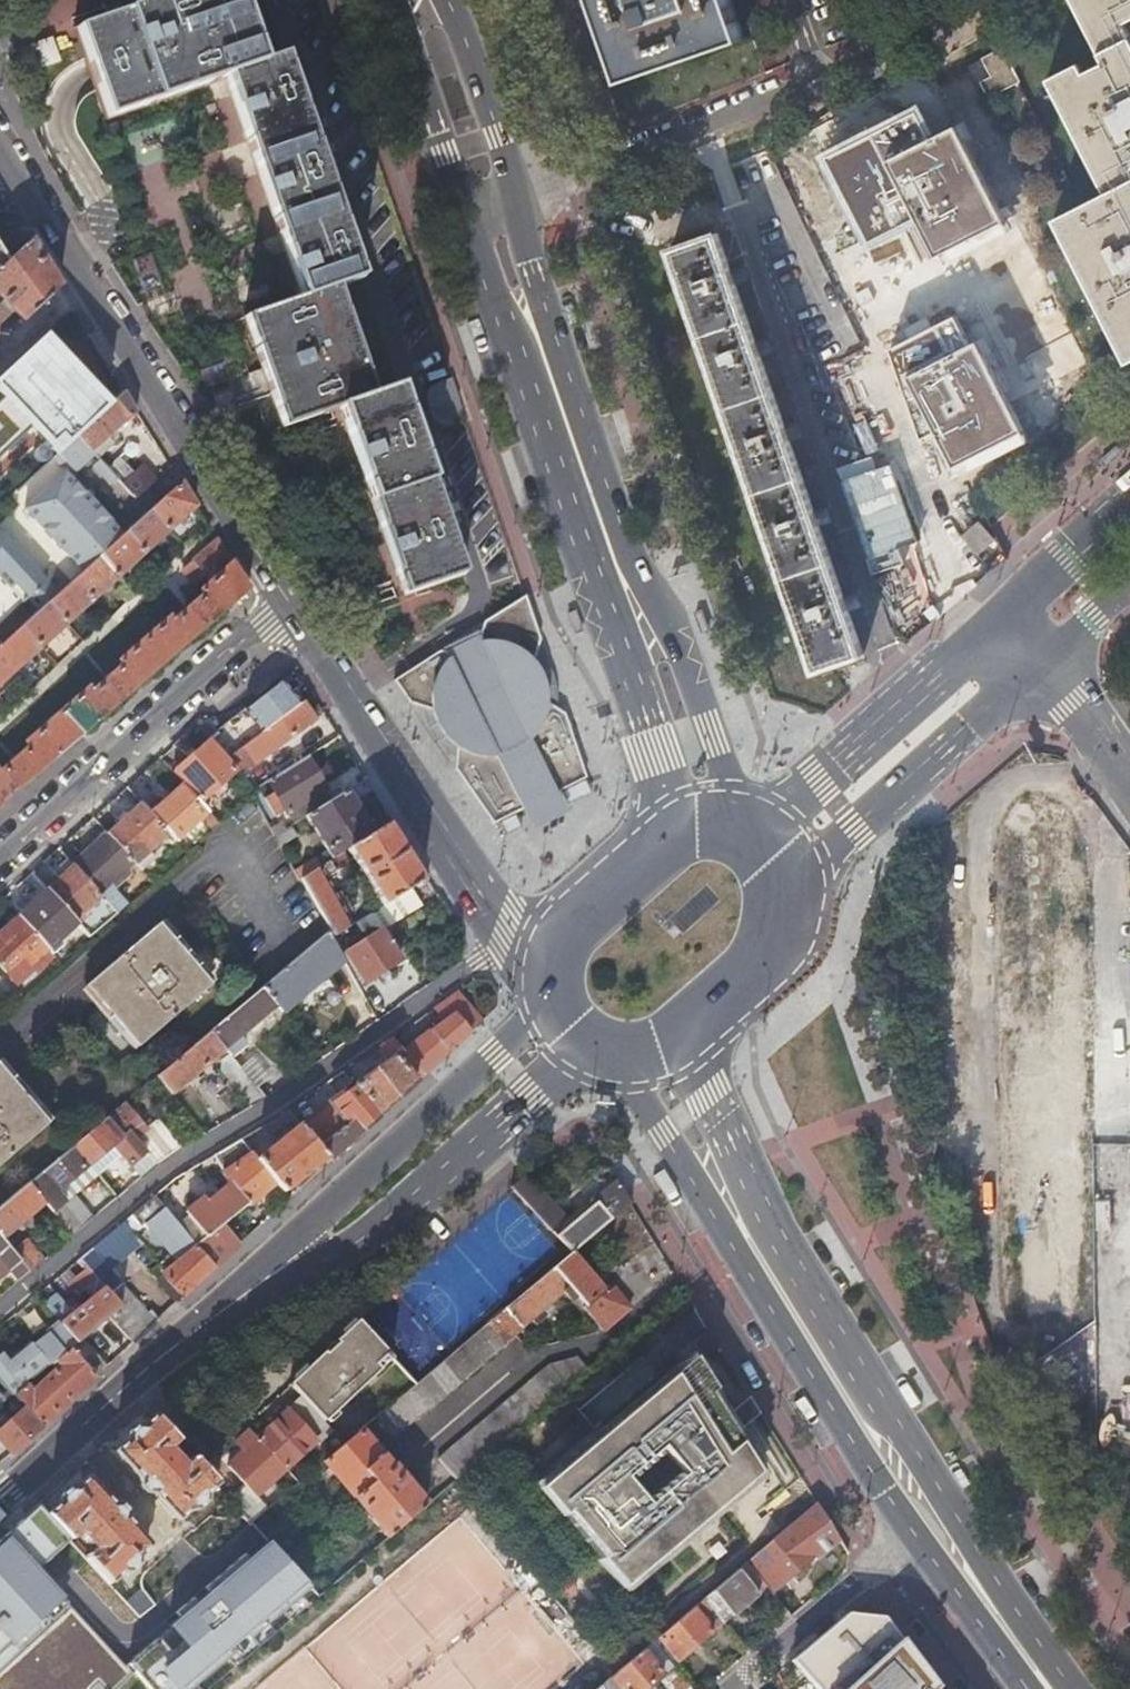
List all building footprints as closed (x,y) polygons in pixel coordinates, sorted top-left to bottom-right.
[(404,596),(462,575),(397,389),(373,398),(335,290),(359,281),(282,59),(256,67),(234,0),(166,0),(75,32),(106,120),(225,79),(302,301),(246,320),(285,429),(339,409),(404,596)] [(625,81),(742,38),(730,0),(595,0),(625,81)] [(1118,343),(1129,337),(1129,166),(1129,164),(1129,43),(1119,22),(1129,17),(1129,0),(1076,0),(1107,61),(1084,72),(1078,62),(1049,78),(1105,189),(1054,217),(1118,343)] [(33,47),(39,65),(40,67),(57,62),(51,41),(33,47)] [(1020,80),(1003,47),(966,66),(975,85),(980,82),(987,97),(1020,80)] [(807,140),(777,153),(958,529),(985,515),(971,485),(807,140)] [(716,232),(671,249),(816,672),(861,654),(716,232)] [(60,288),(30,241),(6,264),(0,269),(0,298),(3,302),(0,305),(0,326),(14,313),(23,322),(60,288)] [(0,379),(0,395),(57,456),(78,436),(107,409),(43,339),(0,379)] [(434,426),(461,418),(449,379),(422,388),(434,426)] [(78,436),(95,454),(98,458),(114,443),(109,437),(137,411),(125,392),(107,409),(78,436)] [(78,436),(57,456),(52,460),(61,469),(65,465),(73,473),(95,454),(78,436)] [(138,500),(159,482),(144,466),(135,474),(121,459),(109,470),(119,480),(133,494),(138,500)] [(111,487),(119,480),(109,470),(101,461),(93,468),(111,487)] [(100,556),(122,536),(109,522),(110,521),(84,492),(82,493),(64,473),(24,510),(37,525),(38,524),(66,553),(65,554),(82,573),(100,556)] [(196,506),(181,482),(152,509),(171,530),(196,506)] [(127,532),(145,553),(171,530),(152,509),(127,532)] [(977,523),(962,538),(977,555),(993,540),(977,523)] [(100,556),(119,577),(145,553),(127,532),(122,536),(100,556)] [(45,583),(0,533),(0,580),(8,589),(13,584),(27,600),(45,583)] [(0,774),(0,815),(167,667),(250,592),(218,542),(193,564),(210,586),(200,595),(203,599),(176,624),(172,620),(120,666),(124,671),(97,696),(93,691),(28,748),(32,753),(5,777),(1,773),(0,774)] [(75,579),(93,600),(119,577),(100,556),(82,573),(75,579)] [(49,602),(68,623),(93,600),(75,579),(49,602)] [(527,596),(394,677),(396,680),(410,699),(423,704),(434,708),(439,721),(442,726),(447,733),(458,743),(458,754),(457,766),(497,821),(527,807),(522,795),(538,787),(553,780),(559,791),(590,777),(568,713),(560,708),(550,701),(542,681),(534,661),(539,651),(542,640),(527,596)] [(23,626),(42,647),(68,623),(49,602),(23,626)] [(81,658),(93,671),(133,635),(121,621),(81,658)] [(15,671),(42,647),(23,626),(0,647),(0,654),(15,671)] [(539,651),(534,661),(542,681),(550,701),(560,708),(558,694),(554,681),(550,669),(544,660),(539,651)] [(15,671),(0,654),(0,684),(15,671)] [(248,709),(247,708),(216,733),(229,757),(300,703),(283,680),(248,709)] [(300,703),(229,757),(240,776),(314,721),(301,702),(300,703)] [(434,708),(423,704),(424,712),(427,720),(430,727),(434,733),(444,744),(449,749),(458,754),(458,743),(447,733),(442,726),(439,721),(434,708)] [(219,744),(214,738),(173,774),(183,785),(184,786),(200,803),(234,772),(214,749),(219,744)] [(326,791),(306,756),(267,781),(274,793),(265,799),(276,817),(286,811),(288,815),(326,791)] [(141,805),(150,815),(162,804),(139,779),(127,790),(141,805)] [(522,795),(527,807),(535,823),(567,809),(559,791),(553,780),(538,787),(522,795)] [(211,833),(220,825),(200,803),(184,786),(183,785),(162,804),(150,815),(168,836),(174,842),(199,819),(211,833)] [(326,791),(288,815),(294,824),(305,817),(331,800),(326,791)] [(372,834),(346,791),(331,800),(305,817),(333,859),(349,849),(372,834)] [(168,836),(150,815),(141,805),(107,835),(135,865),(148,853),(168,836)] [(393,822),(372,834),(349,849),(383,906),(410,889),(428,878),(423,870),(393,822)] [(270,830),(274,836),(285,829),(281,823),(270,830)] [(111,887),(135,865),(107,835),(73,866),(75,867),(117,914),(127,905),(111,887)] [(148,853),(135,865),(139,870),(153,858),(148,853)] [(337,873),(330,861),(302,878),(334,938),(353,926),(327,879),(337,873)] [(48,892),(78,927),(89,938),(117,914),(75,867),(48,892)] [(410,889),(383,906),(394,924),(422,906),(410,889)] [(59,943),(78,927),(48,892),(18,917),(53,956),(63,947),(59,943)] [(37,974),(54,958),(53,956),(18,917),(0,934),(0,966),(17,984),(33,970),(37,974)] [(86,987),(140,1047),(213,985),(160,924),(86,987)] [(380,931),(346,954),(365,983),(400,960),(380,931)] [(344,960),(328,933),(261,989),(276,1006),(282,1013),(344,960)] [(276,1006),(261,989),(210,1032),(230,1055),(244,1042),(240,1037),(276,1006)] [(430,1031),(404,1050),(424,1076),(449,1052),(482,1022),(458,992),(434,1009),(444,1020),(430,1031)] [(230,1055),(210,1032),(157,1077),(172,1095),(220,1055),(224,1060),(218,1064),(227,1076),(239,1066),(230,1055)] [(404,1050),(394,1037),(380,1047),(390,1060),(354,1086),(379,1117),(424,1076),(404,1050)] [(50,1124),(0,1067),(0,1166),(50,1124)] [(251,1108),(266,1098),(247,1075),(234,1086),(251,1108)] [(379,1117),(354,1086),(353,1085),(330,1104),(346,1123),(350,1118),(363,1132),(379,1117)] [(163,1160),(177,1152),(153,1125),(146,1130),(125,1104),(113,1113),(128,1131),(157,1165),(163,1160)] [(337,1130),(346,1123),(330,1104),(321,1111),(337,1130)] [(331,1161),(363,1132),(350,1118),(346,1123),(337,1130),(320,1144),(318,1146),(328,1157),(331,1161)] [(318,1146),(320,1144),(302,1122),(300,1124),(318,1146)] [(141,1179),(157,1165),(128,1131),(116,1142),(100,1124),(73,1147),(89,1166),(112,1147),(141,1179)] [(284,1192),(328,1157),(318,1146),(300,1124),(257,1160),(275,1183),(276,1184),(282,1191),(284,1192)] [(257,1160),(241,1141),(214,1157),(224,1174),(223,1175),(230,1184),(247,1205),(248,1207),(259,1197),(275,1183),(257,1160)] [(58,1192),(89,1166),(73,1147),(29,1184),(45,1203),(58,1192)] [(97,1175),(89,1166),(58,1192),(65,1201),(69,1198),(97,1175)] [(629,1205),(617,1186),(583,1215),(566,1229),(563,1225),(543,1202),(546,1199),(526,1177),(512,1189),(572,1254),(629,1205)] [(186,1193),(174,1180),(155,1197),(166,1210),(177,1201),(186,1193)] [(276,1184),(275,1183),(259,1197),(267,1205),(272,1206),(279,1199),(279,1193),(282,1191),(276,1184)] [(29,1184),(0,1208),(0,1236),(2,1238),(45,1203),(29,1184)] [(215,1267),(240,1244),(223,1225),(247,1205),(230,1184),(206,1204),(202,1199),(186,1212),(177,1201),(166,1210),(193,1244),(215,1267)] [(155,1197),(133,1215),(151,1238),(152,1239),(155,1236),(170,1255),(155,1268),(182,1298),(215,1267),(193,1244),(166,1210),(155,1197)] [(62,1223),(83,1205),(77,1198),(69,1198),(65,1201),(53,1211),(62,1223)] [(73,1236),(94,1218),(83,1205),(62,1223),(73,1236)] [(566,1229),(583,1215),(580,1211),(563,1225),(566,1229)] [(133,1215),(124,1223),(142,1245),(151,1238),(133,1215)] [(124,1223),(81,1259),(88,1267),(99,1280),(142,1245),(124,1223)] [(2,1238),(0,1236),(0,1254),(9,1247),(2,1238)] [(30,1272),(44,1261),(29,1243),(15,1254),(30,1272)] [(0,1254),(0,1277),(10,1270),(20,1281),(30,1272),(15,1254),(9,1247),(0,1254)] [(506,1309),(446,1247),(430,1261),(490,1323),(506,1309)] [(506,1309),(490,1323),(472,1338),(416,1385),(410,1390),(380,1415),(384,1420),(386,1422),(395,1415),(406,1428),(483,1363),(484,1365),(507,1346),(506,1345),(519,1335),(517,1332),(569,1288),(584,1306),(582,1307),(603,1332),(630,1309),(612,1287),(610,1289),(608,1286),(602,1290),(572,1254),(506,1309)] [(83,1272),(76,1263),(70,1268),(77,1276),(83,1272)] [(54,1294),(44,1303),(59,1321),(77,1344),(109,1318),(122,1308),(111,1295),(99,1280),(88,1267),(83,1272),(77,1276),(75,1278),(93,1299),(72,1316),(54,1294)] [(111,1295),(122,1308),(132,1299),(122,1287),(111,1295)] [(122,1308),(109,1318),(132,1343),(155,1322),(132,1299),(122,1308)] [(34,1346),(31,1342),(10,1360),(4,1353),(0,1356),(0,1383),(11,1397),(14,1395),(28,1384),(55,1362),(71,1349),(77,1344),(59,1321),(46,1331),(48,1334),(34,1346)] [(416,1385),(358,1323),(288,1383),(303,1399),(324,1423),(340,1410),(343,1412),(346,1413),(350,1412),(353,1411),(356,1408),(357,1405),(357,1400),(355,1397),(359,1393),(380,1416),(380,1415),(410,1390),(416,1385)] [(71,1349),(55,1362),(60,1368),(33,1389),(28,1384),(14,1395),(26,1408),(42,1426),(96,1377),(71,1349)] [(457,1479),(587,1368),(577,1357),(556,1375),(549,1366),(439,1458),(457,1479)] [(766,1477),(691,1357),(537,1487),(628,1594),(766,1477)] [(11,1397),(7,1401),(1,1406),(13,1419),(26,1408),(14,1395),(11,1397)] [(324,1423),(303,1399),(259,1439),(288,1470),(317,1443),(319,1446),(334,1433),(324,1423)] [(220,1485),(202,1466),(196,1459),(186,1468),(180,1469),(181,1462),(180,1461),(189,1452),(185,1448),(176,1456),(174,1455),(167,1455),(168,1450),(179,1440),(148,1407),(107,1445),(141,1482),(140,1488),(148,1496),(153,1495),(179,1523),(191,1512),(198,1512),(208,1503),(208,1495),(220,1485)] [(13,1419),(0,1430),(0,1440),(12,1454),(42,1426),(26,1408),(13,1419)] [(384,1420),(380,1415),(380,1416),(366,1428),(370,1432),(384,1420)] [(365,1436),(370,1432),(366,1428),(345,1445),(326,1461),(389,1536),(426,1505),(394,1466),(397,1463),(388,1451),(382,1455),(365,1436)] [(259,1439),(252,1430),(237,1443),(245,1452),(228,1467),(246,1487),(233,1499),(241,1507),(254,1522),(268,1510),(256,1497),(288,1470),(259,1439)] [(113,1506),(80,1470),(39,1507),(69,1541),(80,1531),(85,1531),(84,1538),(85,1539),(76,1548),(80,1552),(90,1543),(91,1545),(97,1544),(97,1550),(86,1559),(102,1576),(110,1585),(122,1574),(129,1574),(140,1565),(140,1558),(152,1547),(126,1519),(127,1514),(120,1506),(113,1506)] [(839,1543),(816,1505),(755,1556),(767,1570),(758,1578),(770,1593),(812,1558),(816,1562),(839,1543)] [(136,1673),(130,1666),(42,1570),(71,1542),(69,1541),(39,1507),(0,1543),(0,1688),(119,1688),(136,1673)] [(136,1673),(151,1688),(193,1688),(312,1587),(269,1540),(249,1558),(244,1553),(207,1588),(211,1592),(199,1603),(195,1599),(178,1614),(182,1619),(171,1629),(183,1642),(172,1653),(160,1639),(130,1666),(136,1673)] [(754,1574),(746,1564),(703,1600),(724,1623),(757,1595),(746,1581),(754,1574)] [(724,1623),(703,1600),(652,1643),(657,1648),(663,1644),(677,1662),(724,1623)] [(880,1613),(852,1610),(791,1661),(816,1688),(938,1688),(880,1613)] [(601,1686),(603,1688),(646,1688),(659,1678),(668,1688),(689,1688),(691,1688),(672,1666),(662,1674),(642,1651),(601,1686)]
